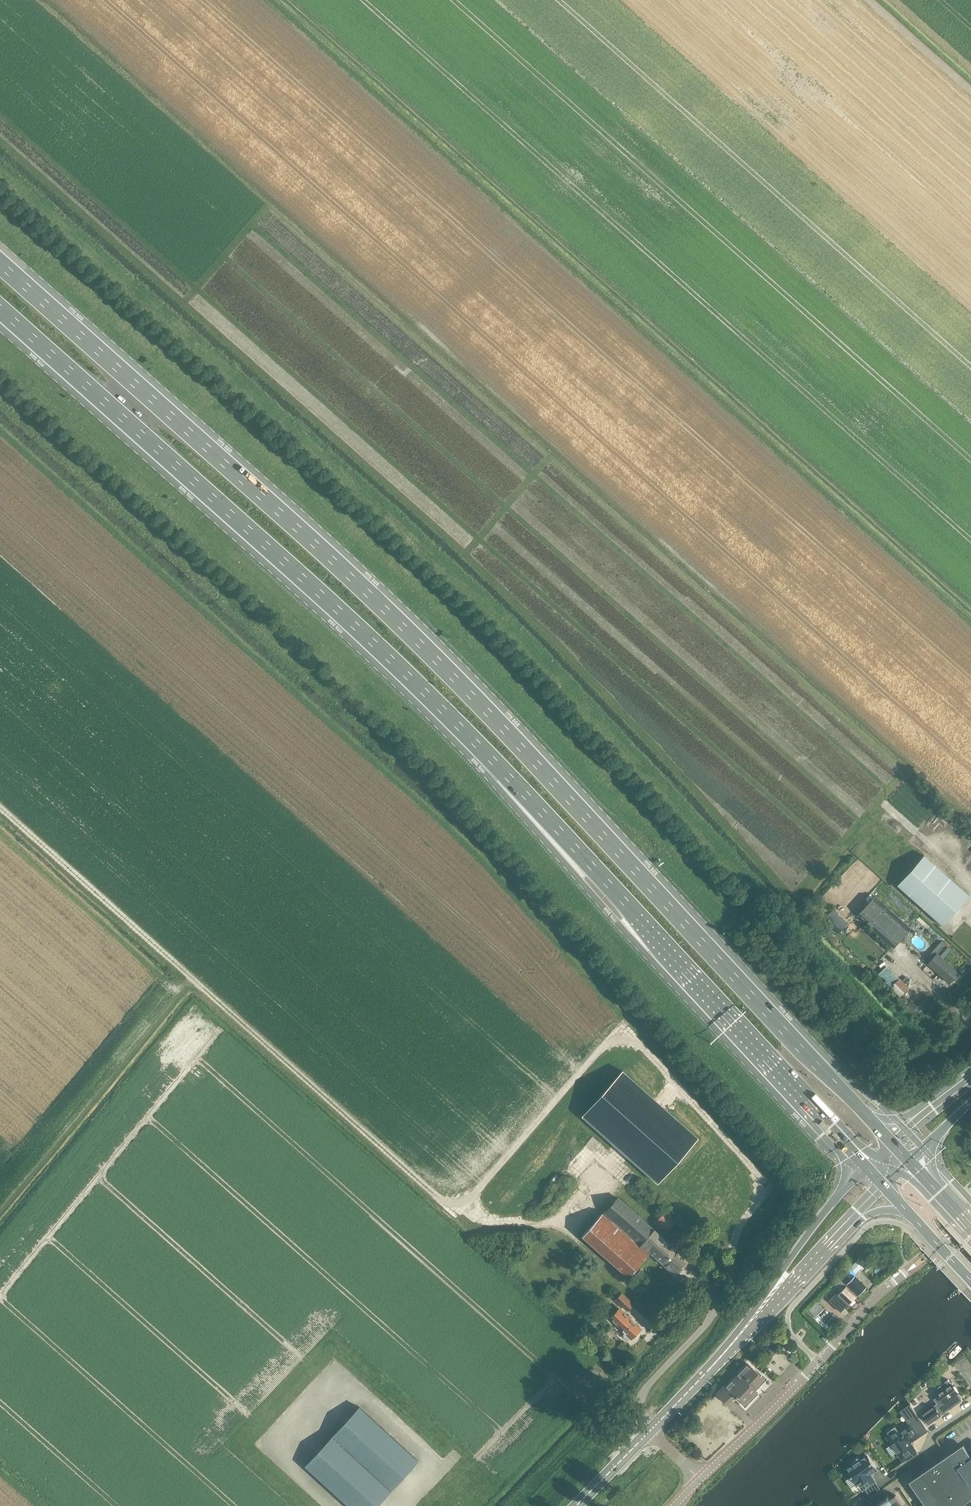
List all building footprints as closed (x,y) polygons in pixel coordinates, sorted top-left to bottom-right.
[(924,854),(897,884),(942,925),(969,895),(924,854)] [(875,895),(857,915),(893,948),(911,928),(875,895)] [(825,915),(840,930),(849,922),(835,906),(825,915)] [(950,983),(959,972),(937,953),(928,964),(950,983)] [(908,1004),(919,1016),(931,1004),(926,998),(918,1005),(913,1000),(908,1004)] [(623,1070),(583,1116),(657,1182),(698,1137),(623,1070)] [(675,1276),(688,1260),(618,1198),(604,1214),(675,1276)] [(665,1213),(658,1221),(668,1230),(675,1222),(665,1213)] [(856,1272),(864,1264),(858,1258),(851,1266),(856,1272)] [(847,1275),(843,1279),(849,1287),(850,1286),(859,1294),(866,1287),(856,1276),(853,1280),(847,1275)] [(849,1287),(843,1279),(836,1286),(842,1292),(838,1295),(836,1293),(829,1300),(841,1311),(847,1305),(848,1305),(856,1297),(848,1288),(849,1287)] [(627,1309),(633,1303),(622,1293),(616,1299),(627,1309)] [(808,1312),(813,1317),(822,1308),(818,1302),(808,1312)] [(618,1307),(609,1316),(625,1333),(623,1334),(624,1336),(626,1338),(629,1339),(630,1338),(640,1329),(626,1316),(622,1320),(619,1316),(623,1312),(618,1307)] [(715,1393),(726,1403),(729,1399),(732,1402),(738,1396),(745,1403),(757,1391),(754,1388),(763,1378),(748,1363),(726,1386),(724,1384),(715,1393)] [(934,1404),(922,1413),(929,1423),(963,1399),(958,1392),(959,1392),(957,1389),(958,1388),(955,1384),(953,1384),(952,1382),(951,1383),(948,1378),(936,1387),(939,1392),(937,1393),(939,1395),(934,1398),(937,1403),(934,1404)] [(902,1409),(911,1423),(912,1424),(921,1418),(911,1403),(902,1409)] [(418,1460),(359,1406),(305,1465),(350,1505),(377,1505),(418,1460)] [(903,1458),(916,1450),(912,1445),(913,1439),(918,1436),(910,1425),(903,1431),(901,1429),(898,1431),(898,1429),(896,1427),(889,1432),(891,1434),(892,1435),(889,1437),(892,1443),(898,1452),(903,1458)] [(917,1490),(925,1501),(928,1505),(960,1505),(970,1498),(970,1454),(964,1444),(911,1480),(917,1490)] [(858,1482),(860,1481),(864,1488),(877,1480),(873,1474),(878,1471),(868,1455),(860,1460),(859,1459),(854,1462),(855,1464),(849,1468),(858,1482)] [(850,1500),(854,1505),(856,1505),(868,1498),(864,1491),(850,1500)] [(902,1501),(896,1493),(890,1497),(889,1495),(878,1503),(880,1505),(879,1505),(905,1505),(902,1501)]
